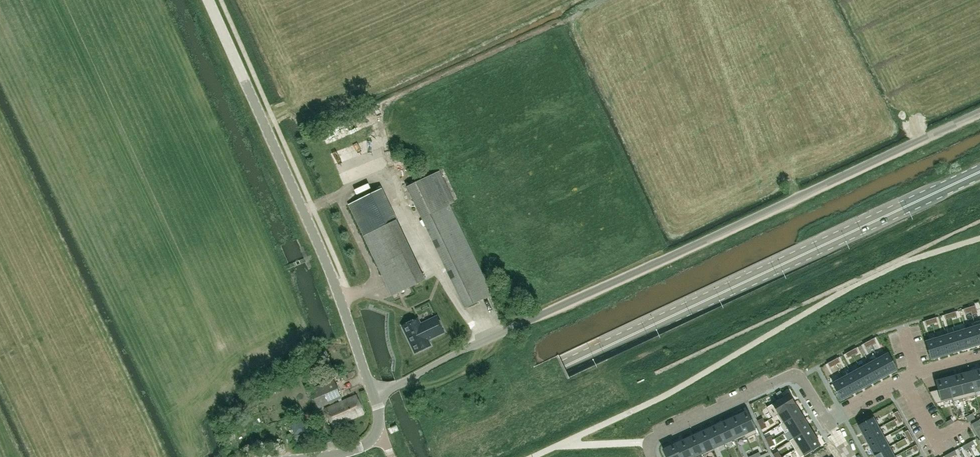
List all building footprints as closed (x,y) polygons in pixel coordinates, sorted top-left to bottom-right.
[(339,139),(352,132),(349,125),(335,132),(339,139)] [(363,148),(350,151),(351,156),(364,153),(363,148)] [(492,294),(449,204),(454,202),(439,171),(407,186),(465,308),(492,294)] [(425,280),(396,220),(381,189),(349,204),(392,296),(425,280)] [(914,289),(918,298),(929,293),(925,284),(914,289)] [(975,305),(969,307),(971,312),(972,315),(977,313),(975,305)] [(437,316),(420,324),(418,318),(402,326),(415,353),(430,345),(428,339),(444,332),(437,316)] [(966,330),(971,346),(979,343),(979,342),(975,327),(966,330)] [(966,330),(956,333),(961,349),(971,346),(966,330)] [(956,333),(946,336),(951,352),(961,349),(956,333)] [(946,336),(936,339),(941,355),(951,352),(946,336)] [(936,339),(926,342),(931,358),(941,355),(936,339)] [(888,354),(878,359),(886,374),(896,369),(888,354)] [(878,359),(869,364),(877,379),(886,374),(878,359)] [(869,364),(860,369),(868,384),(877,379),(869,364)] [(860,369),(851,374),(860,389),(868,384),(860,369)] [(969,372),(974,391),(975,390),(979,389),(979,369),(969,372)] [(969,372),(958,375),(964,398),(976,395),(975,390),(974,391),(969,372)] [(851,374),(842,378),(851,394),(860,389),(851,374)] [(958,375),(947,378),(953,399),(952,399),(953,401),(964,398),(958,375)] [(842,378),(833,384),(841,399),(851,394),(842,378)] [(938,389),(929,392),(936,403),(952,399),(953,399),(947,378),(936,381),(938,389)] [(339,400),(340,403),(325,409),(333,426),(364,412),(356,395),(343,401),(341,399),(343,398),(342,398),(334,379),(311,389),(319,408),(339,400)] [(780,399),(767,407),(773,418),(777,416),(776,415),(795,404),(788,394),(784,397),(780,399)] [(795,404),(776,415),(777,416),(781,423),(782,423),(800,412),(795,404)] [(747,411),(736,416),(745,436),(744,436),(745,438),(757,433),(747,411)] [(781,423),(779,424),(779,425),(785,433),(789,431),(789,430),(805,420),(800,412),(782,423),(781,423)] [(305,430),(300,415),(289,418),(295,433),(305,430)] [(736,416),(726,421),(734,438),(733,438),(734,441),(744,436),(745,436),(736,416)] [(873,418),(858,426),(864,436),(879,428),(873,418)] [(805,420),(789,430),(789,431),(793,438),(794,438),(810,428),(805,420)] [(978,420),(971,424),(979,440),(979,423),(978,420)] [(726,421),(715,426),(723,443),(733,438),(734,438),(726,421)] [(391,436),(398,432),(395,426),(387,430),(391,436)] [(715,426),(705,430),(713,448),(723,443),(715,426)] [(793,438),(789,441),(795,449),(815,436),(810,428),(794,438),(793,438)] [(879,428),(864,436),(869,445),(884,437),(879,428)] [(705,430),(695,435),(702,453),(703,455),(714,450),(713,448),(705,430)] [(684,440),(692,456),(693,456),(702,453),(695,435),(684,440)] [(795,449),(800,456),(801,456),(820,445),(815,436),(795,449)] [(884,437),(869,445),(874,455),(889,447),(884,437)] [(674,445),(679,456),(692,456),(684,440),(674,445)] [(663,450),(666,456),(679,456),(674,445),(663,450)] [(874,455),(875,456),(893,456),(894,456),(889,447),(874,455)]
